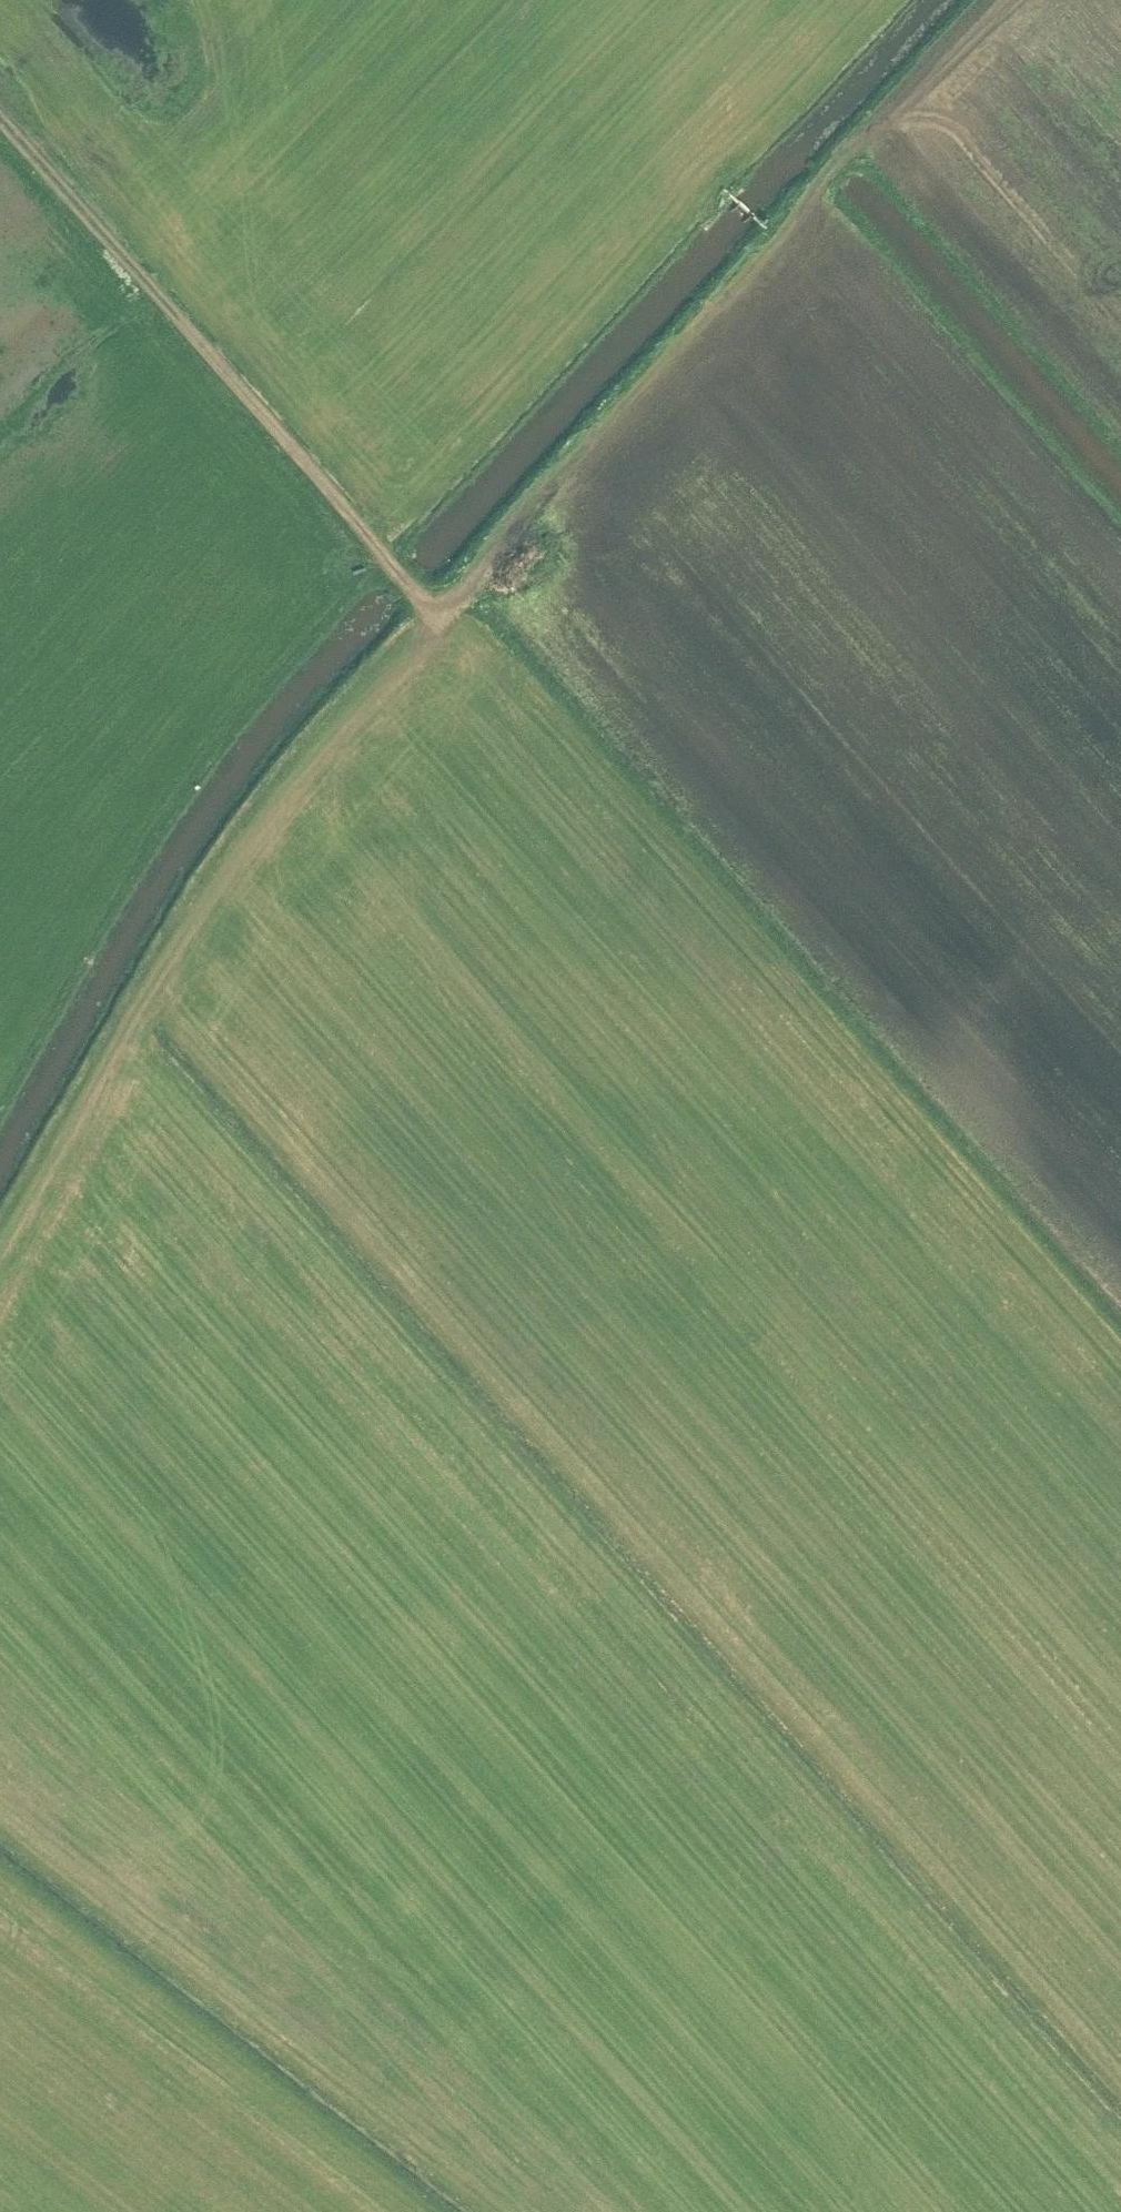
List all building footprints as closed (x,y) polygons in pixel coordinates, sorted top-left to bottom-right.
[(704,223),(713,216),(701,202),(692,209),(704,223)]
